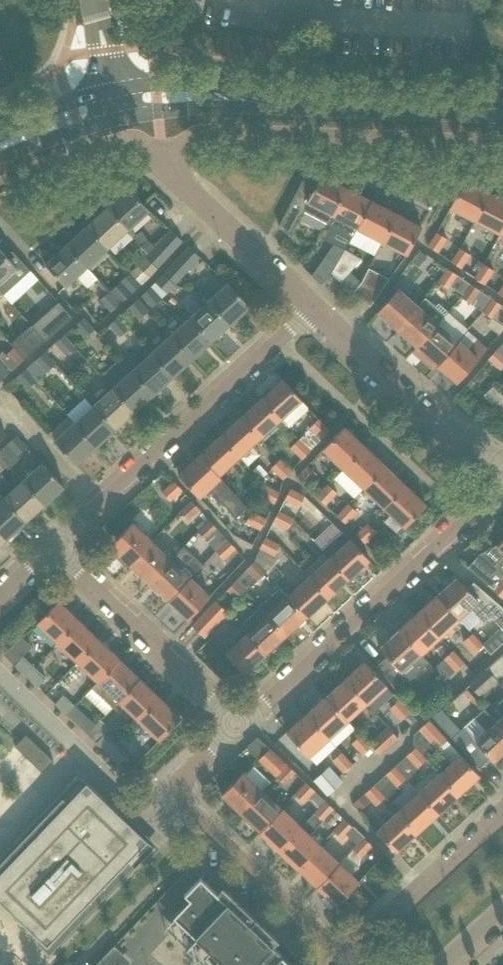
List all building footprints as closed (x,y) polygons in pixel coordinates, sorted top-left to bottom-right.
[(328,223),(346,187),(321,174),(314,187),(302,180),(278,226),(289,235),(303,210),(328,223)] [(475,220),(489,193),(464,180),(450,207),(475,220)] [(128,187),(107,207),(128,229),(149,210),(128,187)] [(357,228),(371,200),(346,187),(328,223),(337,228),(342,220),(357,228)] [(502,227),(502,200),(489,193),(475,220),(500,233),(502,227)] [(381,241),(396,213),(371,200),(357,228),(381,241)] [(128,229),(107,207),(87,225),(107,248),(128,229)] [(407,254),(421,226),(396,213),(381,241),(407,254)] [(107,248),(87,225),(66,244),(86,267),(107,248)] [(158,267),(182,240),(171,230),(147,255),(149,258),(158,267)] [(438,252),(447,239),(438,232),(429,245),(438,252)] [(86,267),(66,244),(45,264),(65,286),(77,275),(87,287),(97,279),(86,267)] [(334,244),(325,257),(337,263),(345,249),(334,244)] [(176,283),(200,257),(188,246),(164,272),(176,283)] [(471,254),(460,248),(452,261),(462,268),(471,254)] [(3,295),(24,275),(26,265),(12,250),(6,255),(0,249),(0,291),(3,295)] [(421,252),(413,261),(419,266),(427,257),(421,252)] [(149,258),(147,255),(137,266),(149,276),(158,267),(149,258)] [(486,284),(494,271),(484,264),(475,276),(486,284)] [(381,291),(388,280),(389,278),(369,267),(362,282),(353,291),(370,306),(381,291)] [(470,283),(448,268),(438,281),(449,289),(452,285),(463,293),(470,283)] [(350,271),(341,281),(353,291),(362,282),(350,271)] [(142,283),(131,272),(122,280),(133,291),(142,283)] [(176,283),(164,272),(155,282),(167,293),(176,283)] [(250,306),(228,282),(209,300),(230,324),(250,306)] [(471,303),(480,289),(470,283),(463,293),(461,296),(471,303)] [(162,298),(152,286),(142,295),(152,306),(162,298)] [(397,330),(418,306),(397,288),(377,312),(397,330)] [(120,303),(110,291),(100,300),(111,312),(120,303)] [(426,297),(418,306),(397,330),(417,347),(437,323),(445,314),(426,297)] [(149,310),(138,298),(129,307),(139,318),(149,310)] [(493,318),(502,304),(492,298),(483,311),(493,318)] [(230,324),(209,300),(189,318),(211,341),(230,324)] [(72,316),(59,301),(32,325),(46,339),(72,316)] [(130,327),(119,316),(109,325),(120,336),(130,327)] [(75,326),(85,337),(94,329),(84,317),(75,326)] [(211,341),(189,318),(170,335),(192,359),(211,341)] [(436,364),(457,341),(437,323),(417,347),(436,364)] [(46,339),(32,325),(23,334),(36,348),(46,339)] [(55,342),(65,354),(75,345),(65,334),(55,342)] [(192,359),(170,335),(151,353),(173,376),(192,359)] [(457,382),(478,359),(457,341),(436,364),(457,382)] [(5,355),(15,367),(25,358),(15,346),(5,355)] [(497,349),(488,359),(500,369),(502,366),(502,354),(497,349)] [(36,360),(46,372),(56,363),(46,351),(36,360)] [(173,376),(151,353),(132,370),(153,394),(173,376)] [(37,380),(27,368),(17,377),(27,389),(37,380)] [(153,394),(132,370),(113,388),(134,411),(153,394)] [(283,379),(261,398),(280,418),(301,399),(283,379)] [(134,411),(113,388),(94,405),(115,429),(134,411)] [(280,418),(261,398),(241,417),(259,437),(280,418)] [(115,429),(94,405),(74,423),(96,446),(115,429)] [(259,437),(241,417),(220,436),(238,456),(259,437)] [(330,430),(319,419),(310,427),(321,438),(330,430)] [(96,446),(74,423),(55,441),(76,464),(96,446)] [(344,468),(365,446),(344,426),(323,448),(344,468)] [(28,446),(17,434),(0,450),(0,456),(8,464),(10,467),(21,457),(18,455),(28,446)] [(238,456),(220,436),(200,455),(218,475),(238,456)] [(291,448),(302,459),(311,450),(299,439),(291,448)] [(364,487),(385,465),(365,446),(344,468),(364,487)] [(247,506),(218,475),(200,455),(178,474),(199,496),(208,487),(235,517),(247,506)] [(280,459),(271,468),(282,479),(291,470),(280,459)] [(64,486),(50,471),(42,463),(23,481),(44,504),(64,486)] [(306,485),(317,473),(307,464),(296,476),(306,485)] [(384,507),(405,485),(385,465),(364,487),(384,507)] [(44,504),(23,481),(4,498),(25,522),(44,504)] [(171,501),(183,490),(175,481),(163,491),(171,501)] [(279,491),(266,484),(260,496),(273,503),(279,491)] [(326,504),(337,493),(328,484),(317,495),(326,504)] [(426,504),(405,485),(384,507),(405,526),(426,504)] [(305,495),(291,488),(285,500),(299,507),(305,495)] [(4,498),(0,501),(0,533),(6,539),(25,522),(4,498)] [(188,520),(200,509),(191,500),(180,510),(188,520)] [(347,524),(358,512),(347,503),(337,515),(347,524)] [(260,529),(266,517),(252,510),(246,522),(260,529)] [(288,529),(293,517),(279,510),(274,522),(288,529)] [(152,541),(146,536),(143,533),(152,523),(142,512),(132,522),(110,545),(130,564),(152,541)] [(206,539),(218,529),(210,520),(198,530),(206,539)] [(369,523),(358,533),(366,542),(377,532),(369,523)] [(369,559),(356,544),(351,539),(350,540),(342,531),(322,549),(330,558),(348,578),(369,559)] [(274,556),(280,545),(266,538),(260,549),(274,556)] [(236,549),(228,540),(215,550),(224,560),(236,549)] [(149,582),(171,559),(152,541),(130,564),(149,582)] [(184,546),(171,559),(149,582),(168,600),(190,577),(203,564),(184,546)] [(494,567),(480,555),(469,568),(494,590),(502,579),(502,557),(494,567)] [(348,578),(330,558),(309,577),(327,597),(348,578)] [(246,592),(265,571),(255,560),(235,581),(246,592)] [(488,595),(474,581),(467,588),(457,576),(437,594),(459,619),(470,609),(484,624),(491,617),(502,627),(483,645),(490,653),(502,641),(502,608),(488,595)] [(209,596),(190,577),(168,600),(187,619),(209,596)] [(327,597),(309,577),(288,596),(307,616),(327,597)] [(494,590),(502,597),(502,579),(494,590)] [(246,592),(235,581),(227,590),(239,601),(246,592)] [(307,616),(288,596),(280,587),(271,595),(279,604),(268,615),(286,635),(307,616)] [(459,619),(437,594),(418,612),(440,636),(459,619)] [(58,642),(79,620),(58,600),(37,622),(58,642)] [(216,601),(207,610),(193,624),(205,636),(228,612),(216,601)] [(286,635),(268,615),(261,607),(240,626),(247,633),(265,654),(286,635)] [(440,636),(418,612),(399,629),(421,653),(440,636)] [(78,661),(99,639),(79,620),(58,642),(78,661)] [(428,662),(421,653),(399,629),(379,647),(388,658),(378,667),(397,688),(408,679),(401,671),(411,663),(419,671),(428,662)] [(265,654),(247,633),(226,653),(244,673),(265,654)] [(464,641),(474,652),(483,644),(473,633),(464,641)] [(34,667),(23,656),(31,646),(22,637),(3,653),(26,675),(34,667)] [(98,681),(119,659),(99,639),(78,661),(98,681)] [(464,662),(453,650),(444,658),(455,670),(464,662)] [(487,668),(496,679),(502,672),(502,654),(487,668)] [(118,700),(139,678),(119,659),(98,681),(92,687),(112,707),(118,700)] [(386,685),(378,676),(364,661),(345,679),(366,703),(386,685)] [(46,678),(34,667),(26,675),(38,686),(46,678)] [(498,681),(496,679),(487,668),(486,667),(468,683),(481,697),(498,681)] [(139,719),(160,697),(139,678),(118,700),(139,719)] [(366,703),(345,679),(325,696),(347,720),(366,703)] [(443,680),(435,687),(443,695),(450,688),(443,680)] [(75,705),(64,694),(55,703),(67,714),(75,705)] [(347,720),(325,696),(306,714),(328,737),(347,720)] [(160,739),(180,717),(160,697),(139,719),(160,739)] [(411,711),(399,699),(390,708),(401,720),(411,711)] [(95,724),(75,705),(67,714),(87,733),(95,724)] [(496,721),(485,707),(452,737),(479,767),(490,757),(494,761),(502,753),(502,729),(496,721)] [(328,737),(306,714),(287,732),(308,755),(328,737)] [(416,747),(415,748),(426,759),(447,740),(429,720),(414,733),(413,744),(416,747)] [(372,746),(355,727),(335,744),(342,752),(342,753),(352,764),(372,746)] [(388,727),(370,743),(379,754),(398,737),(388,727)] [(104,733),(96,742),(107,752),(115,744),(104,733)] [(26,734),(24,736),(15,746),(42,772),(53,760),(26,734)] [(123,736),(115,744),(107,752),(119,764),(128,773),(143,756),(123,736)] [(287,764),(270,747),(259,758),(276,775),(287,764)] [(426,759),(415,748),(408,754),(419,766),(426,759)] [(352,764),(342,753),(333,760),(343,772),(352,764)] [(419,766),(408,754),(395,766),(406,777),(410,781),(422,770),(419,766)] [(479,775),(465,760),(460,754),(439,774),(458,794),(479,775)] [(276,775),(285,784),(296,773),(287,764),(276,775)] [(323,790),(327,794),(342,781),(338,776),(328,765),(313,779),(323,790)] [(406,777),(395,766),(387,773),(398,785),(406,777)] [(458,794),(439,774),(434,768),(414,786),(419,792),(418,792),(437,813),(458,794)] [(240,813),(262,790),(243,772),(221,795),(240,813)] [(398,785),(387,773),(374,785),(385,797),(390,803),(403,791),(398,785)] [(86,782),(4,867),(0,863),(0,901),(47,946),(48,945),(47,944),(49,943),(56,949),(57,950),(73,933),(66,925),(147,840),(86,782)] [(295,793),(304,802),(315,791),(306,782),(295,793)] [(385,797),(374,785),(365,793),(376,805),(385,797)] [(260,831),(281,809),(262,790),(240,813),(260,831)] [(437,813),(418,792),(398,811),(416,832),(437,813)] [(323,821),(335,810),(325,801),(300,827),(279,850),(298,868),(319,845),(309,835),(323,820),(323,821)] [(279,850),(300,827),(281,809),(260,831),(279,850)] [(416,832),(398,811),(377,830),(395,851),(416,832)] [(342,838),(353,827),(344,818),(333,830),(342,838)] [(372,845),(363,837),(352,848),(361,857),(372,845)] [(317,886),(339,863),(319,845),(298,868),(317,886)] [(336,905),(357,883),(358,882),(339,863),(317,886),(336,905)] [(272,945),(276,939),(277,940),(278,939),(212,876),(206,882),(201,877),(186,895),(189,897),(173,915),(226,964),(293,964),(272,945)] [(115,945),(95,964),(125,964),(130,960),(115,945)]
